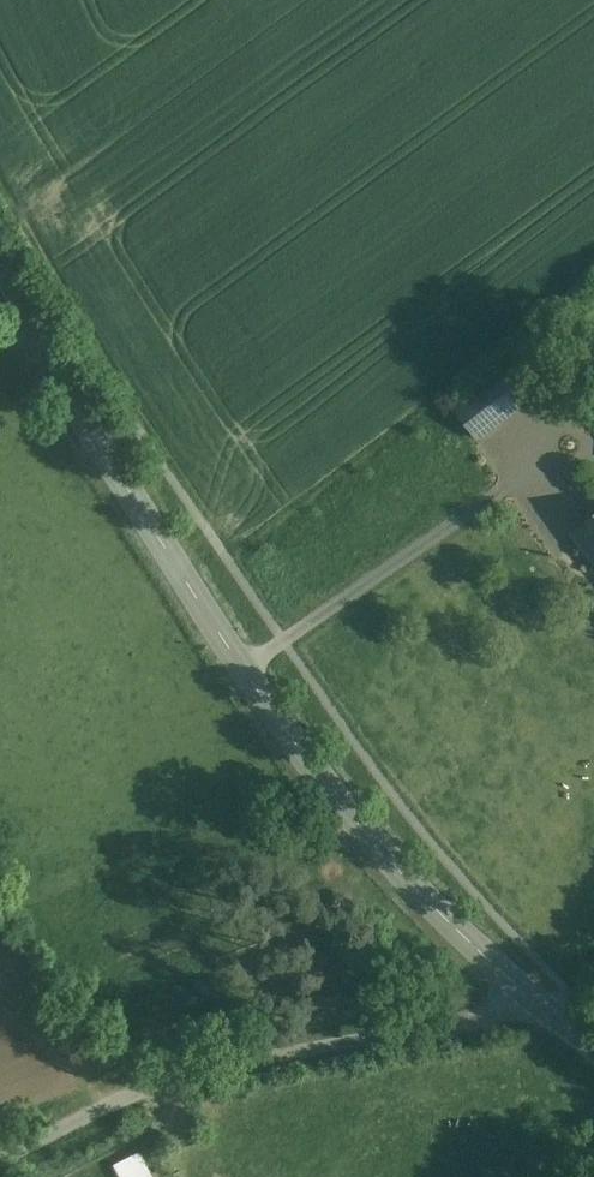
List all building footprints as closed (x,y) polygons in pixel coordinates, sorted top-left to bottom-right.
[(535,345),(453,406),(477,438),(559,377),(535,345)] [(575,533),(593,557),(593,519),(575,533)] [(141,1150),(116,1162),(123,1176),(154,1176),(141,1150)]
